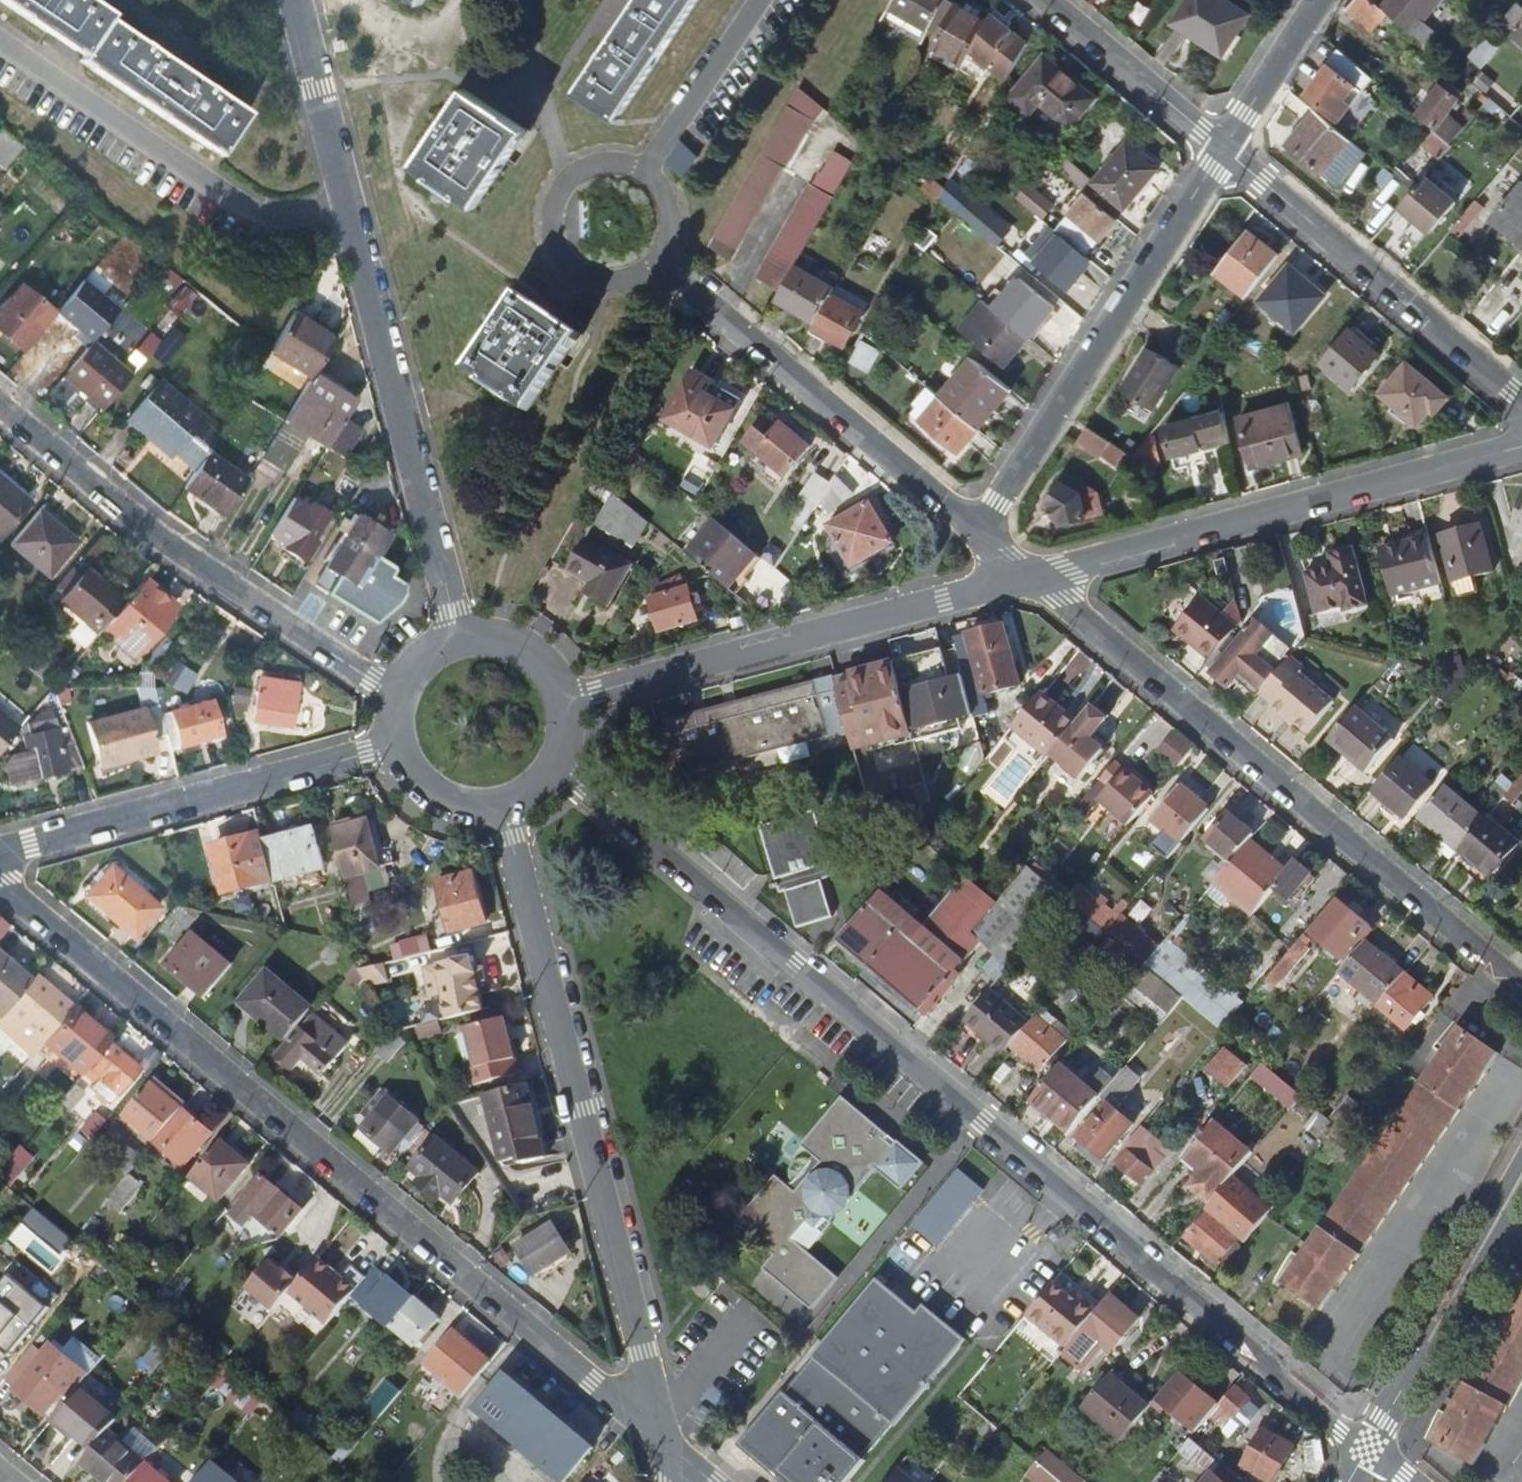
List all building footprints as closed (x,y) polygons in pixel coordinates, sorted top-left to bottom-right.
[(248,111),(81,0),(0,0),(11,7),(88,58),(84,65),(220,155),(248,111)] [(580,94),(619,120),(701,0),(644,0),(580,94)] [(890,9),(882,22),(922,46),(929,32),(948,0),(895,0),(890,9)] [(1249,18),(1222,0),(1188,0),(1172,25),(1190,36),(1192,33),(1226,55),(1236,39),(1249,18)] [(1387,14),(1383,10),(1371,0),(1358,0),(1349,11),(1374,31),(1387,14)] [(1383,10),(1387,14),(1414,36),(1443,0),(1391,0),(1383,10)] [(1501,25),(1513,35),(1521,24),(1521,6),(1519,4),(1501,25)] [(937,49),(966,65),(966,63),(989,25),(959,9),(937,49)] [(1030,44),(994,16),(989,25),(973,53),(1009,81),(1030,44)] [(1473,61),(1483,70),(1500,50),(1490,42),(1473,61)] [(1366,89),(1374,80),(1339,52),(1307,96),(1343,122),(1355,108),(1353,105),(1366,89)] [(1093,95),(1046,57),(1012,98),(1029,111),(1040,98),(1071,124),(1093,95)] [(528,130),(468,90),(417,165),(476,206),(528,130)] [(818,125),(826,110),(801,90),(793,104),(815,122),(818,125)] [(1444,90),(1421,118),(1438,132),(1455,146),(1470,128),(1452,114),(1460,104),(1444,90)] [(790,166),(815,122),(790,109),(778,131),(719,233),(741,246),(788,166),(790,166)] [(1323,175),(1352,142),(1317,113),(1289,146),(1323,175)] [(23,146),(1,127),(0,128),(0,165),(3,168),(23,146)] [(1426,146),(1442,161),(1455,146),(1438,132),(1426,146)] [(1128,139),(1097,179),(1070,156),(1061,167),(1088,189),(1119,213),(1127,204),(1160,163),(1128,139)] [(1403,169),(1394,178),(1414,194),(1422,184),(1403,169)] [(1463,198),(1432,173),(1422,184),(1414,194),(1406,204),(1403,207),(1434,234),(1463,198)] [(1385,187),(1406,204),(1414,194),(1394,178),(1385,187)] [(761,273),(784,287),(798,263),(838,193),(815,180),(761,273)] [(1018,196),(1044,217),(1055,202),(1029,182),(1018,196)] [(1106,237),(1122,216),(1088,189),(1072,209),(1106,237)] [(1496,221),(1508,232),(1503,239),(1518,251),(1521,247),(1521,191),(1496,221)] [(1000,243),(1015,227),(976,193),(961,210),(1000,243)] [(1073,283),(1094,256),(1064,232),(1043,258),(1073,283)] [(1221,279),(1250,300),(1282,258),(1254,236),(1221,279)] [(140,256),(156,269),(162,262),(146,249),(140,256)] [(121,257),(112,267),(110,270),(132,287),(146,269),(125,251),(121,257)] [(105,262),(112,267),(121,257),(114,252),(105,262)] [(779,296),(820,321),(834,295),(839,286),(798,263),(784,287),(779,296)] [(1328,295),(1293,268),(1263,304),(1299,331),(1328,295)] [(1020,277),(996,307),(1031,334),(1055,305),(1020,277)] [(19,347),(50,311),(22,288),(0,313),(0,330),(19,347)] [(579,335),(520,293),(469,368),(528,409),(579,335)] [(816,327),(838,340),(847,345),(865,314),(834,295),(820,321),(816,327)] [(1014,367),(1037,338),(1031,334),(996,307),(992,303),(970,331),(1014,367)] [(1060,309),(1055,305),(1031,334),(1037,338),(1060,309)] [(135,340),(148,324),(126,306),(113,321),(135,340)] [(337,342),(294,313),(271,350),(313,378),(337,342)] [(1375,342),(1355,325),(1322,364),(1351,387),(1379,355),(1371,348),(1375,342)] [(835,346),(838,340),(816,327),(812,333),(835,346)] [(883,348),(869,338),(856,362),(870,370),(883,348)] [(131,377),(91,344),(63,377),(102,411),(131,377)] [(1183,371),(1149,352),(1124,393),(1157,413),(1183,371)] [(974,353),(942,394),(981,425),(1014,384),(974,353)] [(1448,398),(1405,364),(1378,396),(1417,427),(1429,413),(1433,416),(1448,398)] [(1215,374),(1208,370),(1193,389),(1200,394),(1215,374)] [(741,399),(717,385),(695,372),(668,420),(714,446),(741,399)] [(721,379),(717,385),(741,399),(744,392),(721,379)] [(354,406),(312,380),(263,456),(278,465),(301,429),(310,435),(328,446),(345,420),(354,406)] [(174,450),(195,468),(207,450),(215,438),(198,423),(202,418),(160,381),(128,419),(170,455),(174,450)] [(962,448),(981,425),(942,394),(930,385),(917,402),(921,405),(917,411),(962,448)] [(1280,460),(1302,455),(1289,407),(1238,421),(1250,468),(1280,460)] [(1209,446),(1233,439),(1229,408),(1170,424),(1175,445),(1206,437),(1209,446)] [(362,431),(345,420),(328,446),(346,458),(362,431)] [(783,474),(791,465),(802,452),(789,440),(792,435),(780,424),(766,441),(755,432),(747,442),(783,474)] [(287,471),(310,435),(301,429),(278,465),(287,471)] [(1132,470),(1139,458),(1093,431),(1083,447),(1105,459),(1107,455),(1132,470)] [(811,452),(792,435),(789,440),(802,452),(791,465),(796,469),(811,452)] [(1178,466),(1216,457),(1214,446),(1175,456),(1178,466)] [(249,478),(207,450),(195,468),(183,488),(226,515),(249,478)] [(797,500),(813,512),(818,506),(832,485),(816,473),(797,500)] [(0,477),(0,532),(27,500),(0,477)] [(851,493),(835,479),(832,485),(818,506),(829,515),(851,493)] [(1082,492),(1063,483),(1049,502),(1051,504),(1054,504),(1062,519),(1063,524),(1087,516),(1082,492)] [(372,494),(361,486),(346,509),(358,517),(372,494)] [(630,528),(642,514),(615,491),(606,508),(630,528)] [(309,509),(294,500),(272,534),(286,544),(284,548),(300,559),(328,515),(311,504),(309,509)] [(851,569),(892,548),(869,506),(852,515),(836,524),(830,527),(839,546),(851,569)] [(57,522),(40,507),(35,512),(53,527),(57,522)] [(833,517),(836,524),(852,515),(848,509),(833,517)] [(77,538),(57,522),(53,527),(35,512),(7,545),(45,576),(77,538)] [(389,537),(358,517),(327,567),(339,574),(328,593),(375,623),(379,615),(382,616),(387,607),(389,608),(394,601),(398,604),(404,594),(401,592),(405,585),(373,565),(389,537)] [(715,519),(687,552),(729,588),(757,554),(715,519)] [(1398,597),(1445,584),(1440,566),(1434,542),(1430,528),(1412,533),(1414,543),(1387,551),(1398,597)] [(1482,530),(1445,539),(1452,563),(1461,594),(1481,589),(1477,575),(1494,572),(1482,530)] [(633,564),(588,539),(570,570),(594,583),(589,592),(612,605),(633,564)] [(1440,566),(1452,563),(1445,539),(1434,542),(1440,566)] [(895,553),(892,548),(851,569),(839,546),(827,552),(843,582),(895,553)] [(1357,548),(1334,554),(1337,567),(1311,574),(1320,614),(1347,609),(1348,613),(1372,606),(1357,548)] [(54,588),(63,596),(82,574),(72,566),(54,588)] [(82,574),(63,596),(61,600),(99,631),(102,627),(123,602),(85,570),(82,574)] [(173,604),(142,578),(123,602),(102,627),(134,653),(173,604)] [(699,620),(690,587),(651,596),(660,630),(699,620)] [(1241,627),(1204,597),(1177,630),(1213,661),(1234,636),(1241,627)] [(1245,675),(1265,692),(1280,673),(1276,670),(1292,650),(1259,623),(1242,643),(1234,636),(1213,661),(1210,665),(1220,673),(1216,677),(1232,690),(1245,675)] [(1007,626),(972,635),(982,674),(967,678),(978,720),(993,716),(987,696),(1023,687),(1007,626)] [(972,635),(957,639),(967,678),(982,674),(972,635)] [(945,650),(897,663),(916,736),(923,734),(978,720),(967,678),(953,681),(945,650)] [(1337,702),(1302,674),(1306,669),(1293,658),(1280,673),(1265,692),(1263,693),(1276,704),(1273,707),(1286,717),(1288,715),(1311,734),(1337,702)] [(1469,680),(1464,658),(1442,664),(1440,672),(1448,674),(1469,680)] [(897,663),(837,678),(852,735),(856,751),(916,736),(897,663)] [(835,675),(668,718),(682,774),(830,735),(831,740),(852,735),(837,678),(836,676),(835,677),(835,675)] [(254,718),(288,725),(293,681),(260,676),(254,718)] [(237,685),(234,708),(248,710),(251,687),(237,685)] [(1060,705),(1043,691),(1014,727),(1052,759),(1055,755),(1079,727),(1057,709),(1060,705)] [(214,698),(165,711),(172,733),(175,747),(224,733),(214,698)] [(157,738),(172,733),(165,711),(163,701),(93,720),(106,765),(136,756),(135,753),(159,746),(157,738)] [(1081,723),(1060,705),(1057,709),(1079,727),(1081,723)] [(1081,723),(1079,727),(1055,755),(1082,778),(1106,749),(1094,739),(1110,720),(1095,707),(1081,723)] [(1398,742),(1359,709),(1331,743),(1348,757),(1353,752),(1374,769),(1398,742)] [(19,728),(0,713),(0,751),(19,728)] [(21,726),(19,728),(24,749),(7,754),(0,763),(0,766),(6,766),(10,783),(66,769),(54,719),(21,726)] [(1171,733),(1160,753),(1182,764),(1192,744),(1171,733)] [(925,744),(923,734),(916,736),(919,746),(925,744)] [(1369,775),(1374,769),(1353,752),(1348,757),(1369,775)] [(1435,785),(1404,758),(1377,790),(1409,817),(1435,785)] [(1106,803),(1131,825),(1156,796),(1128,773),(1114,788),(1103,779),(1083,802),(1096,813),(1106,803)] [(1489,819),(1449,786),(1424,816),(1463,849),(1489,819)] [(1158,820),(1185,843),(1213,810),(1185,787),(1158,820)] [(783,892),(789,891),(800,928),(818,923),(836,917),(825,881),(819,883),(815,869),(828,865),(817,830),(822,829),(817,812),(764,828),(777,873),(781,886),(783,892)] [(1212,839),(1236,860),(1252,840),(1256,837),(1231,816),(1212,839)] [(359,819),(332,826),(334,832),(360,825),(359,819)] [(1520,844),(1489,819),(1463,849),(1494,876),(1520,844)] [(377,821),(369,823),(381,867),(398,862),(395,853),(387,855),(377,821)] [(360,825),(334,832),(346,878),(381,867),(369,823),(360,825)] [(303,825),(262,836),(264,843),(304,833),(303,825)] [(313,831),(304,833),(264,843),(275,882),(325,868),(313,831)] [(262,883),(249,838),(213,848),(227,893),(262,883)] [(1294,869),(1278,856),(1275,860),(1252,840),(1236,860),(1233,863),(1271,896),(1277,889),(1291,901),(1312,876),(1298,864),(1294,869)] [(828,865),(815,869),(819,883),(825,881),(872,867),(868,853),(828,865)] [(89,898),(110,915),(136,936),(160,908),(145,896),(152,887),(120,862),(104,869),(95,877),(86,888),(92,893),(88,898),(89,898)] [(979,947),(1008,972),(1069,900),(1029,866),(997,904),(974,885),(929,938),(890,905),(886,910),(875,900),(841,942),(871,967),(861,978),(914,1023),(925,1011),(929,1015),(945,996),(941,992),(979,947)] [(773,889),(781,886),(777,873),(769,875),(773,889)] [(453,932),(488,923),(475,874),(440,884),(453,932)] [(1107,906),(1082,884),(1075,892),(1069,900),(1095,921),(1107,906)] [(106,919),(110,915),(89,898),(87,903),(106,919)] [(1370,926),(1342,901),(1313,935),(1333,951),(1345,937),(1355,945),(1370,926)] [(9,923),(0,916),(0,934),(9,923)] [(233,965),(195,934),(169,965),(207,996),(233,965)] [(401,942),(405,959),(433,952),(428,934),(401,942)] [(1206,972),(1168,940),(1147,965),(1178,990),(1185,997),(1206,972)] [(1310,949),(1301,941),(1269,979),(1278,987),(1310,949)] [(1407,974),(1367,941),(1341,972),(1381,1005),(1407,974)] [(1135,969),(1142,961),(1120,942),(1114,951),(1135,969)] [(0,952),(0,1014),(31,978),(0,952)] [(483,1010),(475,959),(438,965),(441,980),(430,982),(433,997),(443,995),(444,1002),(410,1008),(413,1028),(483,1010)] [(359,986),(365,977),(360,970),(354,960),(343,974),(359,986)] [(1170,999),(1178,990),(1147,965),(1140,974),(1170,999)] [(1246,1005),(1206,972),(1185,997),(1225,1030),(1246,1005)] [(1434,998),(1407,974),(1381,1005),(1409,1028),(1434,998)] [(247,1001),(290,1037),(312,1011),(269,976),(247,1001)] [(31,978),(0,1014),(0,1020),(15,1033),(23,1024),(42,1040),(68,1009),(31,978)] [(1031,1024),(993,990),(967,1021),(1006,1054),(1012,1046),(1031,1024)] [(74,1067),(80,1072),(86,1065),(105,1042),(107,1039),(86,1022),(89,1018),(72,1004),(68,1009),(42,1040),(53,1049),(46,1057),(68,1075),(74,1067)] [(352,1041),(318,1013),(281,1057),(296,1069),(305,1058),(325,1075),(352,1041)] [(1068,1042),(1038,1016),(1031,1024),(1012,1046),(1043,1072),(1068,1042)] [(474,1070),(479,1087),(524,1075),(509,1019),(471,1029),(481,1068),(474,1070)] [(1455,1021),(1437,1047),(1443,1051),(1303,1256),(1297,1252),(1279,1279),(1324,1309),(1499,1051),(1455,1021)] [(407,1041),(393,1031),(376,1052),(389,1063),(407,1041)] [(36,1048),(46,1057),(53,1049),(42,1040),(36,1048)] [(136,1067),(105,1042),(86,1065),(98,1075),(91,1084),(109,1099),(136,1067)] [(1249,1066),(1227,1047),(1209,1068),(1232,1086),(1249,1066)] [(1254,1075),(1294,1108),(1304,1095),(1264,1062),(1254,1075)] [(1103,1097),(1063,1063),(1034,1097),(1074,1130),(1101,1098),(1103,1097)] [(1143,1078),(1129,1066),(1103,1097),(1101,1098),(1108,1105),(1094,1123),(1092,1122),(1079,1136),(1106,1158),(1135,1124),(1117,1108),(1143,1078)] [(123,1115),(155,1141),(182,1109),(151,1083),(123,1115)] [(550,1160),(531,1087),(491,1098),(508,1165),(527,1160),(529,1165),(550,1160)] [(363,1113),(370,1120),(390,1096),(381,1090),(363,1113)] [(1342,1110),(1352,1119),(1358,1112),(1365,1104),(1354,1095),(1342,1110)] [(419,1120),(390,1096),(370,1120),(363,1128),(392,1152),(419,1120)] [(794,1184),(796,1186),(793,1191),(779,1179),(739,1226),(777,1259),(766,1272),(815,1316),(842,1283),(811,1257),(835,1229),(834,1228),(880,1173),(905,1195),(928,1167),(902,1145),(898,1151),(890,1144),(893,1140),(846,1100),(805,1149),(818,1160),(815,1164),(811,1163),(808,1162),(804,1163),(800,1164),(797,1166),(795,1169),(793,1172),(793,1176),(792,1180),(794,1184)] [(86,1126),(96,1133),(110,1116),(100,1108),(86,1126)] [(207,1131),(182,1109),(155,1141),(144,1154),(165,1173),(169,1168),(160,1161),(169,1152),(181,1163),(207,1131)] [(1368,1120),(1358,1112),(1352,1119),(1344,1129),(1322,1155),(1333,1164),(1368,1120)] [(1191,1186),(1212,1204),(1253,1155),(1214,1122),(1190,1151),(1208,1167),(1202,1174),(1191,1186)] [(1173,1152),(1144,1127),(1127,1147),(1131,1150),(1120,1162),(1130,1172),(1125,1179),(1138,1190),(1144,1183),(1145,1185),(1173,1152)] [(424,1179),(437,1189),(438,1187),(449,1195),(476,1163),(443,1136),(416,1168),(426,1177),(424,1179)] [(249,1162),(221,1138),(192,1174),(219,1197),(249,1162)] [(20,1146),(0,1171),(0,1178),(8,1185),(32,1156),(20,1146)] [(1183,1159),(1202,1174),(1208,1167),(1190,1151),(1183,1159)] [(964,1172),(916,1228),(941,1249),(989,1193),(964,1172)] [(301,1209),(263,1177),(232,1212),(243,1222),(257,1207),(285,1229),(301,1209)] [(431,1195),(437,1189),(424,1179),(420,1185),(431,1195)] [(37,1206),(26,1219),(59,1247),(70,1234),(37,1206)] [(1243,1237),(1212,1211),(1189,1237),(1221,1264),(1243,1237)] [(518,1246),(534,1274),(572,1252),(556,1223),(518,1246)] [(573,1259),(572,1252),(534,1274),(538,1280),(573,1259)] [(342,1276),(318,1256),(298,1280),(289,1291),(327,1323),(351,1294),(367,1276),(352,1264),(342,1276)] [(289,1291),(298,1280),(283,1267),(281,1269),(270,1260),(247,1287),(274,1309),(289,1291)] [(351,1294),(390,1326),(393,1323),(410,1303),(399,1293),(404,1287),(376,1264),(367,1276),(351,1294)] [(881,1279),(816,1357),(819,1359),(788,1395),(786,1393),(741,1446),(784,1481),(850,1481),(868,1460),(866,1458),(895,1424),(897,1425),(970,1340),(926,1304),(920,1312),(881,1279)] [(1431,1441),(1474,1465),(1521,1380),(1521,1280),(1455,1399),(1448,1411),(1441,1408),(1425,1437),(1431,1441)] [(1100,1311),(1084,1297),(1079,1303),(1068,1294),(1055,1283),(1027,1316),(1068,1349),(1100,1311)] [(415,1296),(404,1287),(399,1293),(410,1303),(415,1296)] [(1074,1288),(1068,1294),(1079,1303),(1084,1297),(1074,1288)] [(0,1296),(0,1343),(12,1353),(36,1326),(0,1296)] [(442,1319),(415,1296),(410,1303),(393,1323),(420,1346),(442,1319)] [(1140,1321),(1112,1297),(1100,1311),(1068,1349),(1062,1355),(1084,1372),(1106,1348),(1112,1354),(1140,1321)] [(424,1366),(463,1397),(494,1359),(455,1328),(424,1366)] [(66,1388),(74,1394),(81,1386),(97,1366),(61,1337),(44,1357),(33,1348),(6,1380),(17,1389),(12,1395),(40,1418),(66,1388)] [(478,1407),(502,1427),(531,1392),(507,1372),(478,1407)] [(1216,1396),(1191,1375),(1179,1389),(1172,1384),(1152,1408),(1150,1409),(1158,1416),(1161,1412),(1193,1439),(1212,1416),(1218,1408),(1211,1402),(1216,1396)] [(1152,1408),(1114,1376),(1088,1406),(1126,1439),(1150,1409),(1152,1408)] [(370,1404),(382,1415),(404,1389),(391,1379),(370,1404)] [(63,1421),(95,1447),(110,1429),(119,1418),(81,1386),(74,1394),(52,1421),(58,1425),(63,1421)] [(1253,1400),(1237,1386),(1218,1408),(1212,1416),(1228,1430),(1253,1400)] [(570,1424),(531,1392),(502,1427),(541,1459),(570,1424)] [(265,1399),(245,1424),(256,1433),(265,1421),(302,1452),(313,1439),(304,1432),(289,1419),(282,1414),(278,1410),(265,1399)] [(282,1403),(278,1410),(282,1414),(288,1407),(282,1403)] [(291,1403),(288,1407),(282,1414),(289,1419),(298,1408),(291,1403)] [(313,1420),(298,1408),(289,1419),(304,1432),(313,1420)] [(594,1444),(570,1424),(541,1459),(565,1479),(594,1444)] [(107,1481),(132,1481),(140,1472),(148,1462),(110,1429),(95,1447),(83,1462),(107,1481)] [(1266,1429),(1245,1466),(1274,1481),(1277,1481),(1296,1446),(1266,1429)] [(1183,1450),(1213,1476),(1215,1474),(1223,1464),(1193,1439),(1183,1450)] [(1049,1451),(1040,1462),(1063,1481),(1086,1481),(1049,1451)] [(132,1481),(172,1481),(148,1462),(140,1472),(132,1481)] [(1039,1481),(1063,1481),(1040,1462),(1030,1475),(1039,1481)] [(899,1468),(888,1481),(915,1481),(899,1468)] [(1166,1471),(1156,1481),(1168,1481),(1172,1477),(1166,1471)]
